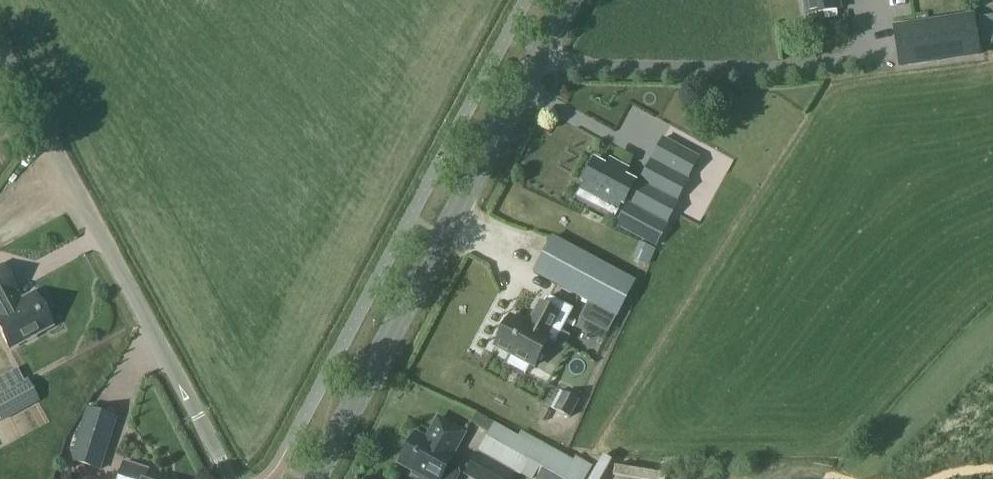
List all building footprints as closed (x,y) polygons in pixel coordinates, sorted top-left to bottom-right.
[(804,12),(806,14),(840,9),(839,0),(802,0),(804,12)] [(974,15),(894,26),(900,66),(979,54),(974,15)] [(992,41),(992,15),(978,16),(982,43),(992,41)] [(688,178),(699,157),(664,138),(616,225),(656,246),(668,223),(666,223),(678,201),(677,200),(689,178),(688,178)] [(644,168),(633,162),(630,169),(611,159),(608,166),(596,159),(584,183),(586,184),(579,196),(616,215),(622,204),(624,205),(644,168)] [(554,236),(535,273),(589,302),(581,317),(605,329),(613,315),(617,317),(636,280),(554,236)] [(656,249),(639,241),(632,258),(649,265),(656,249)] [(10,348),(52,325),(33,290),(16,300),(10,290),(14,288),(1,263),(0,264),(0,330),(10,348)] [(534,366),(549,338),(555,342),(573,309),(549,296),(544,305),(541,303),(532,319),(534,321),(531,327),(510,317),(508,320),(505,319),(497,334),(500,336),(495,346),(534,366)] [(37,402),(25,380),(0,393),(0,419),(2,422),(37,402)] [(569,418),(579,400),(564,392),(555,410),(569,418)] [(117,418),(88,409),(75,449),(104,458),(117,418)] [(426,439),(416,433),(399,463),(413,471),(415,475),(421,478),(441,478),(454,455),(453,454),(464,433),(438,418),(426,439)] [(530,478),(585,478),(593,465),(576,456),(574,459),(523,432),(520,437),(494,423),(465,474),(474,478),(510,478),(515,471),(530,478)] [(148,469),(123,461),(117,478),(146,478),(148,469)]
